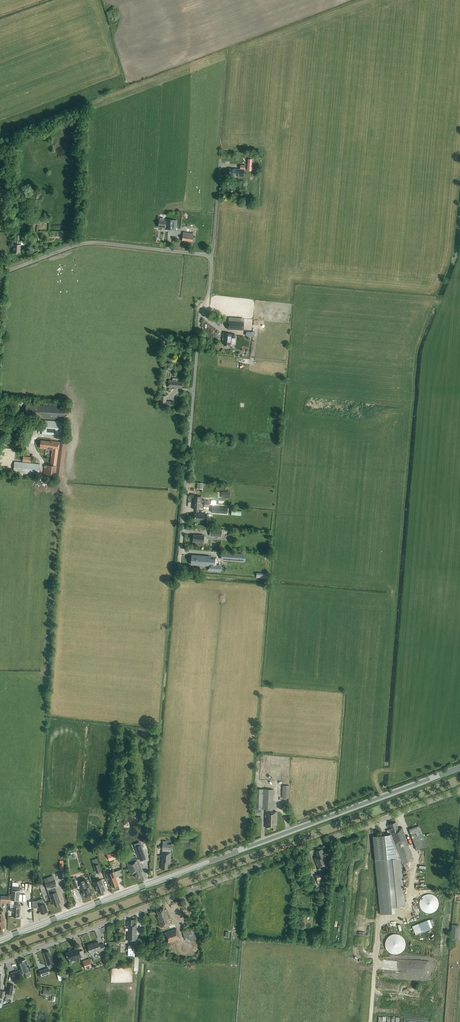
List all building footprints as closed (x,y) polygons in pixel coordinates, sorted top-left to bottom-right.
[(244,177),(244,170),(245,170),(245,166),(240,165),(240,169),(230,169),(229,175),(244,177)] [(33,225),(39,225),(39,223),(49,223),(49,218),(36,218),(37,216),(33,216),(33,225)] [(160,219),(160,220),(159,220),(158,227),(165,228),(165,230),(176,230),(177,220),(166,219),(166,221),(164,221),(164,219),(164,218),(161,218),(160,219)] [(193,234),(183,232),(182,240),(192,242),(193,237),(193,234)] [(21,241),(19,240),(19,235),(16,235),(16,240),(15,242),(14,242),(14,244),(13,253),(20,253),(21,245),(25,245),(25,241),(21,241)] [(244,322),(228,321),(228,329),(243,330),(244,322)] [(235,335),(232,334),(223,333),(223,343),(223,344),(223,345),(230,345),(230,344),(231,344),(232,338),(235,338),(235,335)] [(173,378),(172,381),(168,381),(168,387),(182,388),(182,382),(177,382),(178,379),(173,378)] [(159,407),(173,408),(173,401),(166,401),(167,396),(160,395),(159,407)] [(25,417),(64,419),(65,407),(26,404),(25,417)] [(42,435),(59,436),(65,437),(66,422),(43,420),(42,435)] [(50,441),(41,440),(40,448),(52,450),(50,465),(45,464),(44,474),(62,477),(66,443),(50,441)] [(39,475),(40,464),(15,462),(13,472),(39,475)] [(195,497),(194,503),(211,505),(212,505),(212,504),(224,505),(225,501),(209,500),(209,502),(204,501),(205,500),(200,500),(200,497),(195,497)] [(197,543),(203,543),(204,536),(197,535),(197,536),(193,535),(193,542),(197,542),(197,543)] [(210,557),(192,556),(191,559),(193,560),(192,564),(208,566),(209,561),(210,561),(210,557)] [(265,823),(266,823),(266,828),(271,828),(271,830),(275,830),(276,825),(277,825),(277,812),(272,812),(273,790),(255,789),(254,809),(266,809),(265,823)] [(414,859),(402,827),(398,829),(396,822),(389,825),(391,829),(387,830),(388,833),(373,835),(380,914),(395,913),(394,907),(405,906),(400,861),(401,861),(402,864),(414,859)] [(416,850),(426,846),(419,826),(409,829),(416,850)] [(167,869),(168,864),(170,864),(171,845),(162,844),(161,869),(167,869)] [(138,857),(144,854),(141,845),(135,847),(138,857)] [(332,882),(327,870),(329,869),(327,865),(328,865),(325,856),(330,854),(329,852),(324,854),(322,849),(316,852),(317,857),(314,858),(318,869),(319,869),(320,873),(314,875),(318,884),(325,882),(326,884),(332,882)] [(118,850),(107,854),(110,861),(121,856),(118,850)] [(142,870),(138,862),(142,861),(141,858),(127,863),(131,874),(134,873),(136,878),(143,876),(141,870),(142,870)] [(102,871),(99,864),(93,866),(96,873),(102,871)] [(107,874),(106,874),(108,880),(109,879),(111,883),(113,887),(118,885),(116,881),(117,880),(114,871),(108,874),(107,874)] [(57,887),(55,882),(55,879),(45,883),(48,890),(49,895),(52,901),(53,901),(55,906),(60,904),(59,903),(61,902),(57,892),(55,888),(57,887)] [(78,887),(76,879),(68,882),(71,890),(78,887)] [(90,890),(87,880),(79,883),(83,893),(83,892),(85,897),(91,895),(90,890)] [(101,880),(94,882),(98,893),(105,890),(101,880)] [(20,891),(12,890),(11,894),(9,894),(9,900),(14,900),(14,905),(13,905),(13,907),(10,907),(10,911),(13,911),(13,912),(14,912),(14,917),(20,918),(20,905),(19,905),(19,901),(20,891)] [(420,900),(420,902),(419,905),(420,908),(422,910),(424,912),(426,913),(429,913),(432,913),(434,912),(436,910),(438,908),(439,905),(439,903),(438,900),(436,898),(434,896),(432,895),(429,894),(427,894),(424,896),(422,897),(420,900)] [(47,911),(43,899),(36,901),(33,901),(33,908),(37,908),(38,907),(39,909),(40,909),(41,914),(47,911)] [(161,927),(168,925),(171,924),(166,910),(164,911),(164,909),(157,911),(159,916),(157,917),(161,927)] [(412,926),(416,935),(431,929),(430,928),(433,927),(430,919),(427,920),(412,926)] [(127,926),(127,940),(136,940),(137,924),(133,924),(133,920),(129,920),(129,921),(127,921),(127,926)] [(451,940),(459,941),(459,927),(459,925),(452,925),(451,940)] [(176,928),(164,933),(168,943),(180,939),(176,928)] [(183,933),(185,939),(196,935),(193,929),(183,933)] [(390,935),(388,937),(386,939),(385,942),(385,944),(386,947),(387,949),(388,951),(391,953),(393,954),(396,954),(398,954),(401,952),(403,951),(404,949),(405,946),(405,943),(405,941),(404,939),(402,936),(400,935),(397,934),(395,934),(392,934),(390,935)] [(99,945),(98,942),(87,946),(90,953),(98,950),(99,952),(106,949),(104,944),(99,945)] [(117,948),(117,942),(109,942),(109,952),(117,952),(117,948)] [(83,950),(79,952),(78,949),(66,953),(69,961),(80,957),(81,960),(86,958),(83,950)] [(54,959),(53,959),(52,956),(51,957),(49,951),(43,953),(47,962),(46,962),(47,965),(50,964),(51,967),(55,966),(53,962),(55,962),(54,959)] [(89,958),(82,961),(85,969),(92,967),(89,958)] [(20,970),(15,972),(11,973),(14,980),(17,979),(17,978),(22,976),(21,974),(31,970),(29,966),(28,966),(26,959),(21,961),(18,962),(21,969),(22,970),(20,971),(20,970)] [(48,968),(39,971),(41,976),(50,973),(48,968)]
